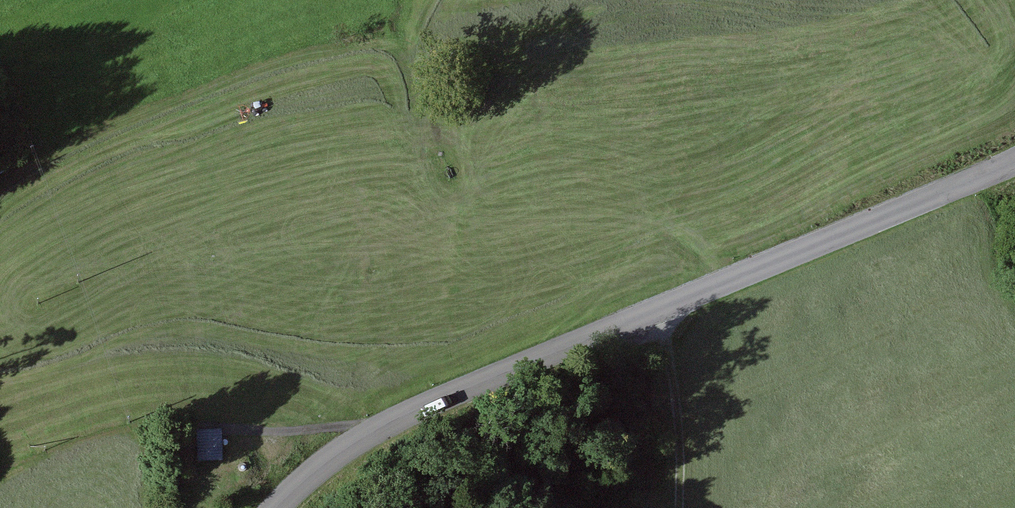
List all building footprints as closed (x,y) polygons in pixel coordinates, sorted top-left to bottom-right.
[(221,431),(196,432),(197,462),(222,462),(221,431)]
